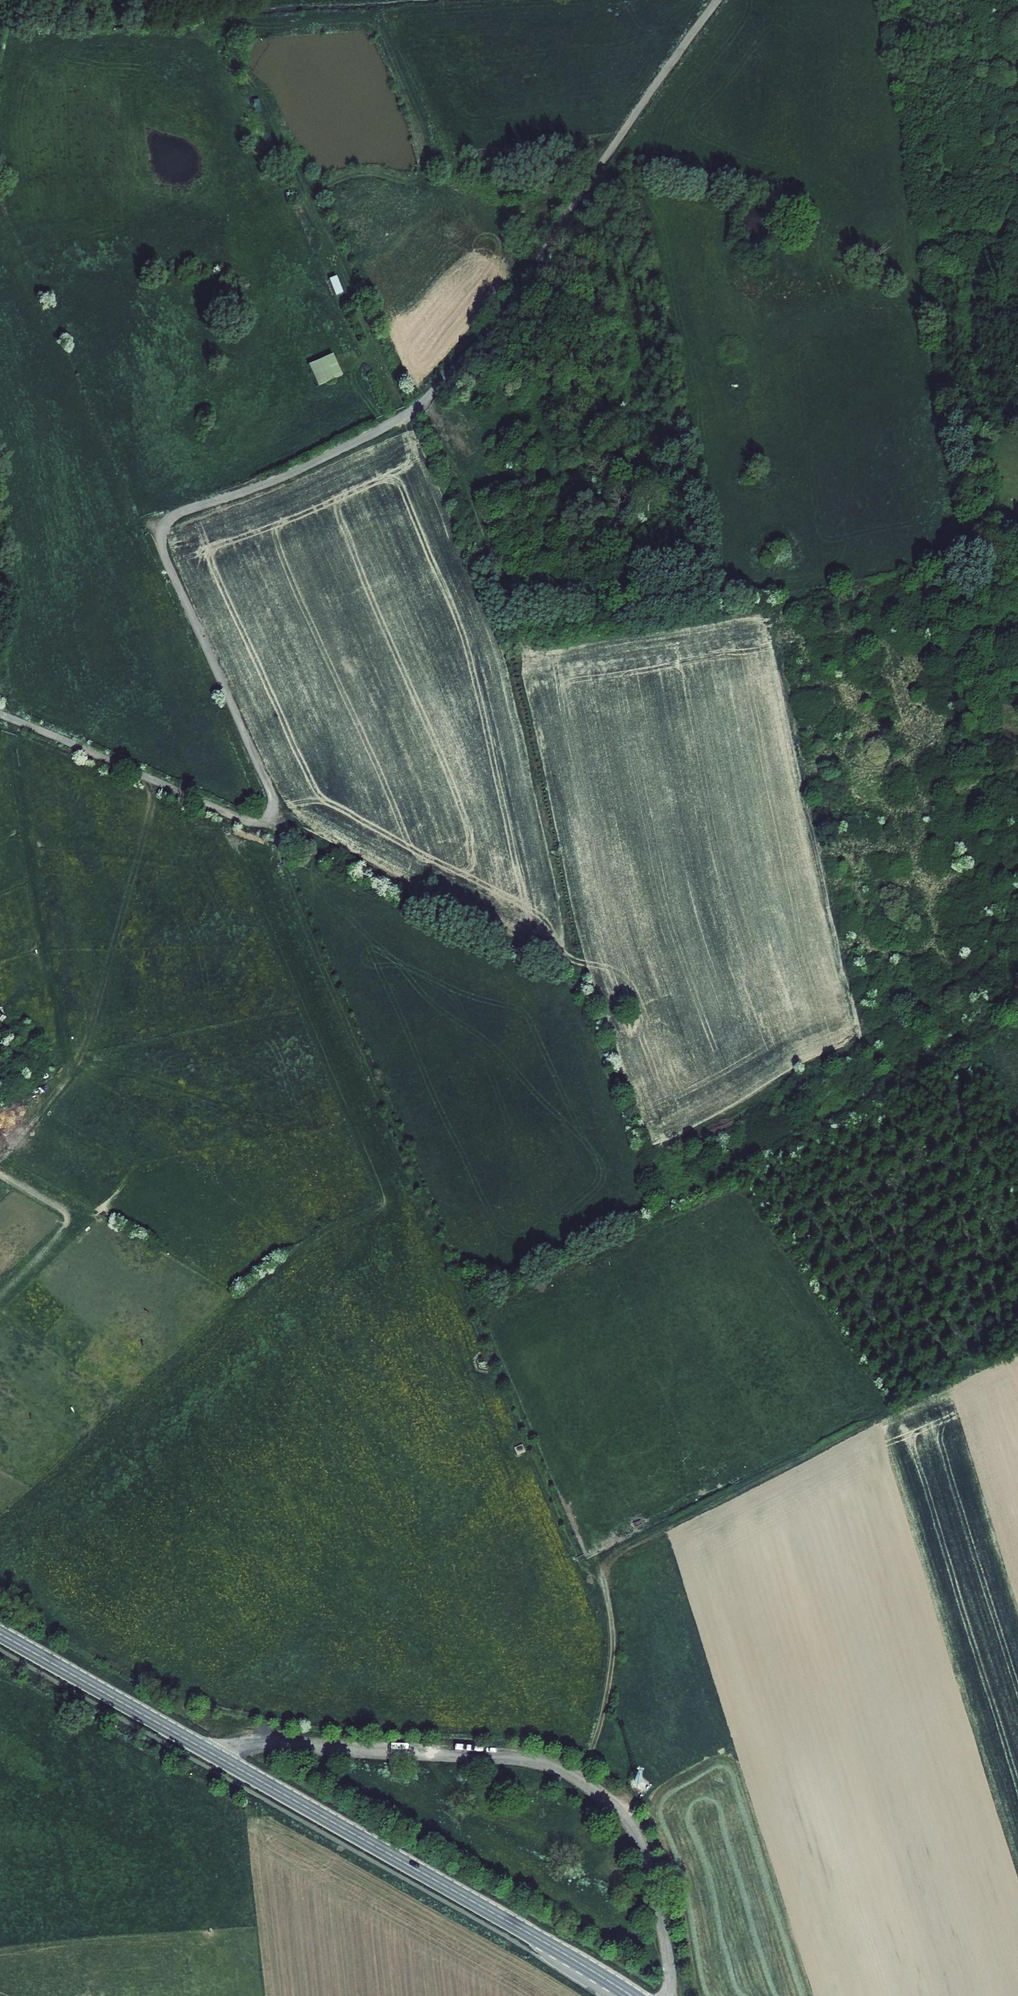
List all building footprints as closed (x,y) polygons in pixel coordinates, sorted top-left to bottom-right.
[(331,353),(307,363),(317,385),(341,375),(331,353)]
